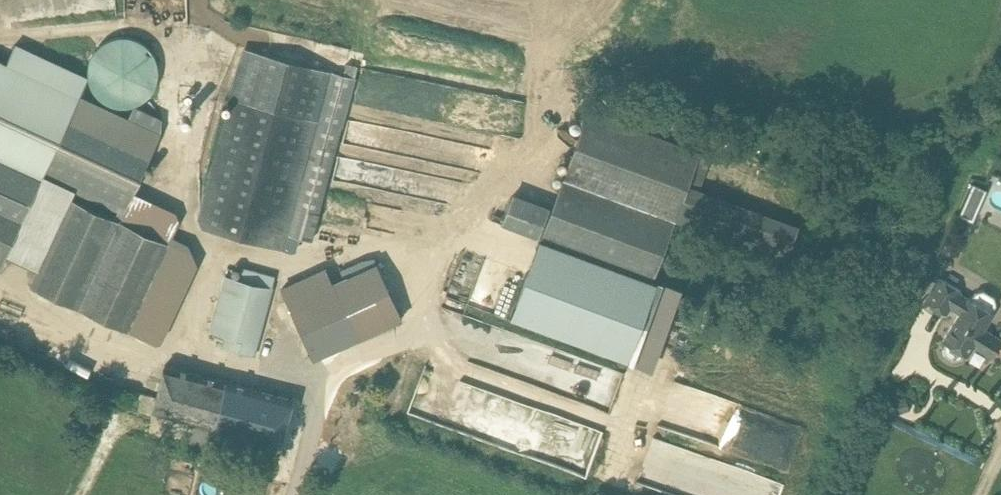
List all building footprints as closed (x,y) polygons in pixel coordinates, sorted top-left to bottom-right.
[(90,60),(88,71),(90,82),(95,92),(102,100),(112,105),(123,107),(134,105),(144,100),(152,92),(157,82),(159,71),(157,60),(152,50),(144,43),(134,37),(123,36),(112,37),(102,43),(95,50),(90,60)] [(42,176),(43,176),(44,174),(120,210),(116,218),(70,197),(30,285),(78,311),(151,341),(191,253),(170,243),(179,222),(172,218),(176,210),(134,191),(160,135),(156,133),(163,120),(134,106),(128,119),(80,96),(88,78),(16,43),(7,62),(0,58),(0,267),(42,176)] [(345,72),(247,46),(202,226),(285,247),(289,234),(300,236),(313,239),(359,65),(347,62),(345,72)] [(712,154),(588,109),(542,237),(656,278),(677,220),(787,261),(799,224),(690,184),(692,179),(702,182),(712,154)] [(988,189),(974,182),(959,215),(974,222),(988,189)] [(539,238),(550,206),(513,192),(501,224),(539,238)] [(297,251),(300,236),(289,234),(285,247),(285,248),(297,251)] [(540,238),(511,318),(625,360),(654,280),(540,238)] [(379,262),(337,282),(330,267),(282,290),(314,358),(404,316),(379,262)] [(242,279),(224,274),(209,331),(228,335),(225,348),(257,356),(274,287),(273,286),(276,274),(246,265),(242,279)] [(924,300),(948,314),(952,309),(960,314),(956,319),(943,340),(946,342),(943,347),(945,354),(955,359),(961,358),(964,353),(967,355),(974,345),(993,357),(1000,344),(1000,339),(984,328),(994,313),(992,312),(996,304),(994,296),(984,290),(976,291),(971,300),(960,294),(963,290),(939,276),(924,300)] [(153,410),(214,427),(226,384),(165,368),(153,410)] [(226,384),(214,427),(281,444),(291,402),(226,384)] [(912,399),(907,396),(896,400),(893,405),(895,410),(900,413),(911,409),(914,404),(912,399)]
